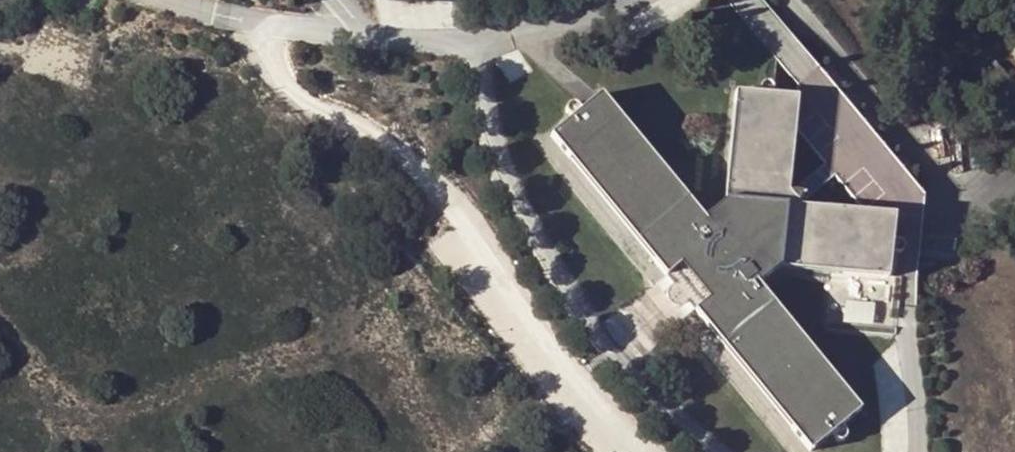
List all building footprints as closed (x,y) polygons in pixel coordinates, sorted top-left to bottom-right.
[(672,310),(675,314),(683,315),(690,310),(698,320),(806,451),(823,451),(863,419),(762,293),(783,278),(891,288),(897,288),(918,288),(921,253),(924,223),(926,206),(822,79),(741,71),(728,211),(707,227),(604,103),(553,144),(676,294),(674,295),(672,298),(671,304),(672,310)]
